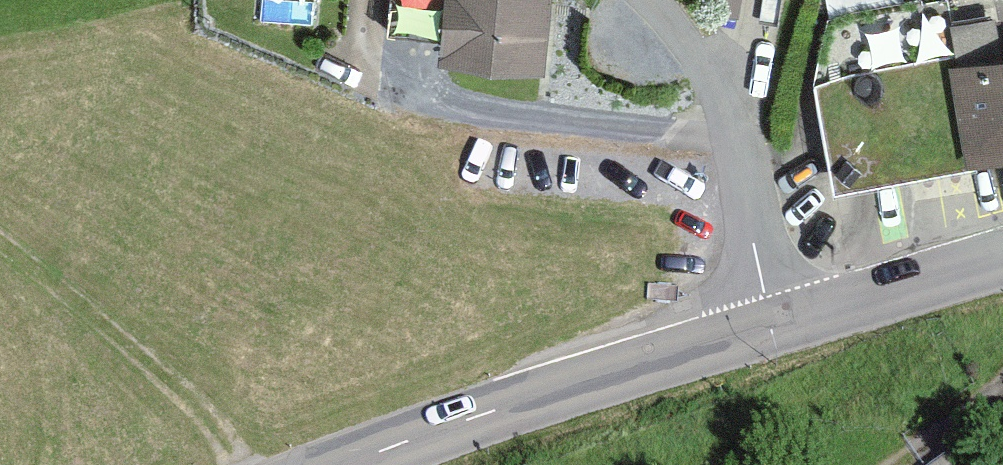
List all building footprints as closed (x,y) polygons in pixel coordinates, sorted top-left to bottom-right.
[(437,65),(543,72),(548,0),(441,0),(437,65)] [(834,77),(811,81),(833,196),(965,169),(951,76),(949,60),(929,64),(919,3),(825,18),(834,77)] [(951,76),(965,169),(1002,161),(1002,66),(951,76)]
